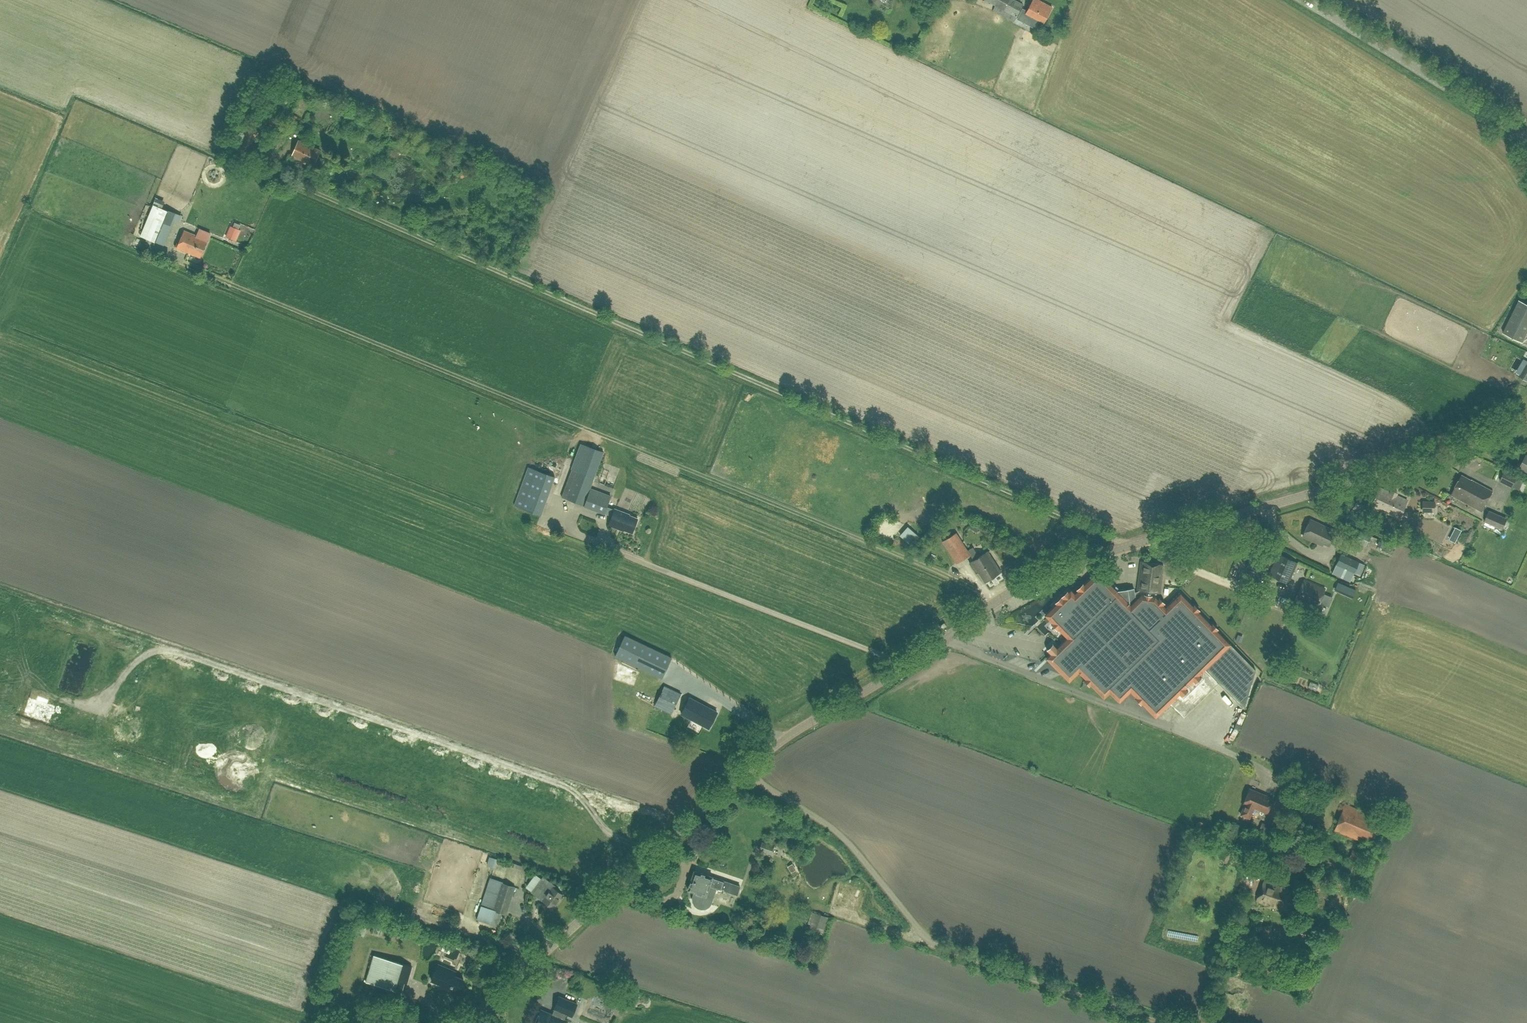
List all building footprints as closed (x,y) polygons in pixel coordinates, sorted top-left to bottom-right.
[(999,14),(1005,0),(985,0),(995,6),(993,10),(999,14)] [(999,14),(1014,22),(1023,4),(1016,0),(1005,0),(999,14)] [(1039,0),(1032,0),(1027,10),(1022,8),(1016,19),(1035,29),(1039,21),(1043,23),(1052,7),(1039,0)] [(277,84),(265,79),(262,87),(274,92),(277,84)] [(275,101),(264,96),(259,107),(270,112),(275,101)] [(260,130),(248,125),(235,155),(253,163),(258,151),(252,148),(260,130)] [(287,135),(278,131),(271,146),(280,150),(287,135)] [(320,150),(299,141),(292,155),(313,165),(320,150)] [(464,177),(473,173),(469,166),(460,171),(464,177)] [(178,215),(154,205),(141,236),(162,245),(173,218),(176,220),(178,215)] [(242,230),(231,226),(227,237),(237,241),(242,230)] [(207,240),(184,230),(177,248),(200,257),(207,240)] [(1519,300),(1503,333),(1523,342),(1526,333),(1526,304),(1519,300)] [(1481,354),(1494,356),(1496,346),(1483,344),(1481,354)] [(603,452),(581,444),(562,498),(584,506),(584,507),(604,514),(611,496),(590,488),(603,452)] [(555,477),(537,470),(522,508),(541,515),(555,477)] [(1517,476),(1505,470),(1500,481),(1512,487),(1517,476)] [(1468,492),(1486,501),(1492,490),(1471,479),(1471,480),(1462,475),(1460,478),(1459,478),(1454,488),(1463,493),(1468,492)] [(1406,500),(1379,487),(1370,506),(1397,518),(1397,517),(1407,522),(1410,514),(1401,510),(1406,500)] [(1481,511),(1486,501),(1468,492),(1463,493),(1454,488),(1450,494),(1481,511)] [(1370,505),(1358,499),(1353,508),(1365,514),(1370,505)] [(608,525),(623,530),(632,533),(637,518),(629,515),(629,514),(614,508),(608,525)] [(1508,519),(1490,510),(1485,521),(1498,527),(1495,534),(1500,536),(1508,519)] [(1335,532),(1310,520),(1302,536),(1318,543),(1319,541),(1329,545),(1335,532)] [(921,538),(912,531),(905,540),(913,547),(921,538)] [(967,551),(955,532),(942,541),(956,563),(969,554),(973,560),(969,563),(976,573),(978,572),(984,582),(1000,572),(987,551),(978,557),(972,547),(967,551)] [(1270,550),(1255,544),(1245,566),(1260,572),(1270,550)] [(1296,562),(1277,553),(1267,575),(1286,583),(1296,562)] [(1363,564),(1339,553),(1331,573),(1349,581),(1353,571),(1359,574),(1363,564)] [(1073,598),(1068,592),(1056,603),(1058,605),(1048,615),(1059,626),(1053,633),(1064,645),(1059,650),(1054,645),(1048,651),(1053,656),(1048,660),(1069,681),(1078,672),(1104,697),(1109,692),(1119,702),(1130,691),(1155,717),(1170,703),(1183,716),(1218,682),(1205,669),(1230,644),(1180,593),(1165,607),(1154,595),(1155,593),(1160,593),(1163,565),(1140,561),(1136,590),(1143,591),(1130,604),(1129,604),(1128,589),(1115,591),(1098,574),(1073,598)] [(1325,589),(1303,580),(1295,599),(1316,608),(1325,589)] [(1337,587),(1344,591),(1347,584),(1340,581),(1337,587)] [(625,635),(615,656),(662,678),(672,657),(625,635)] [(1245,675),(1236,684),(1247,695),(1256,687),(1245,675)] [(681,693),(665,686),(655,706),(671,714),(681,693)] [(28,705),(26,715),(52,722),(55,713),(49,712),(53,700),(34,695),(30,706),(28,705)] [(716,712),(690,698),(681,714),(708,728),(716,712)] [(1293,792),(1281,787),(1274,803),(1286,809),(1293,792)] [(1272,798),(1249,788),(1243,803),(1244,804),(1240,814),(1249,818),(1253,807),(1266,813),(1272,798)] [(1368,814),(1343,804),(1333,830),(1357,840),(1358,839),(1371,844),(1379,822),(1367,816),(1368,814)] [(1273,827),(1267,825),(1264,832),(1270,834),(1273,827)] [(490,865),(498,867),(499,858),(491,857),(490,865)] [(1358,867),(1347,862),(1341,875),(1353,880),(1358,867)] [(712,876),(694,870),(691,879),(687,890),(694,892),(692,897),(692,901),(694,904),(697,907),(701,908),(705,908),(708,906),(711,903),(716,887),(721,889),(724,881),(712,877),(712,876)] [(557,887),(543,876),(531,892),(546,903),(546,905),(549,908),(551,906),(553,908),(563,894),(555,889),(557,887)] [(515,887),(489,879),(477,919),(498,926),(502,913),(506,914),(515,887)] [(1319,883),(1310,879),(1304,891),(1307,892),(1305,896),(1309,898),(1311,895),(1314,896),(1319,883)] [(1296,893),(1263,881),(1256,901),(1289,912),(1296,893)] [(830,918),(812,912),(808,923),(810,924),(809,927),(825,933),(830,918)] [(358,932),(367,935),(370,927),(361,924),(358,932)] [(1273,938),(1271,925),(1263,926),(1265,940),(1273,938)] [(1201,941),(1201,934),(1170,931),(1169,937),(1201,941)] [(440,947),(438,954),(443,956),(445,950),(452,953),(456,944),(447,941),(444,949),(440,947)] [(357,953),(349,969),(354,972),(362,956),(357,953)] [(374,956),(364,990),(396,999),(398,991),(402,992),(405,983),(407,984),(412,967),(374,956)] [(453,970),(438,964),(431,980),(440,984),(439,988),(456,995),(463,979),(452,974),(453,970)] [(559,996),(554,1008),(557,1010),(555,1016),(541,1010),(535,1022),(567,1022),(568,1021),(563,1019),(565,1013),(572,1016),(577,1004),(559,996)]
